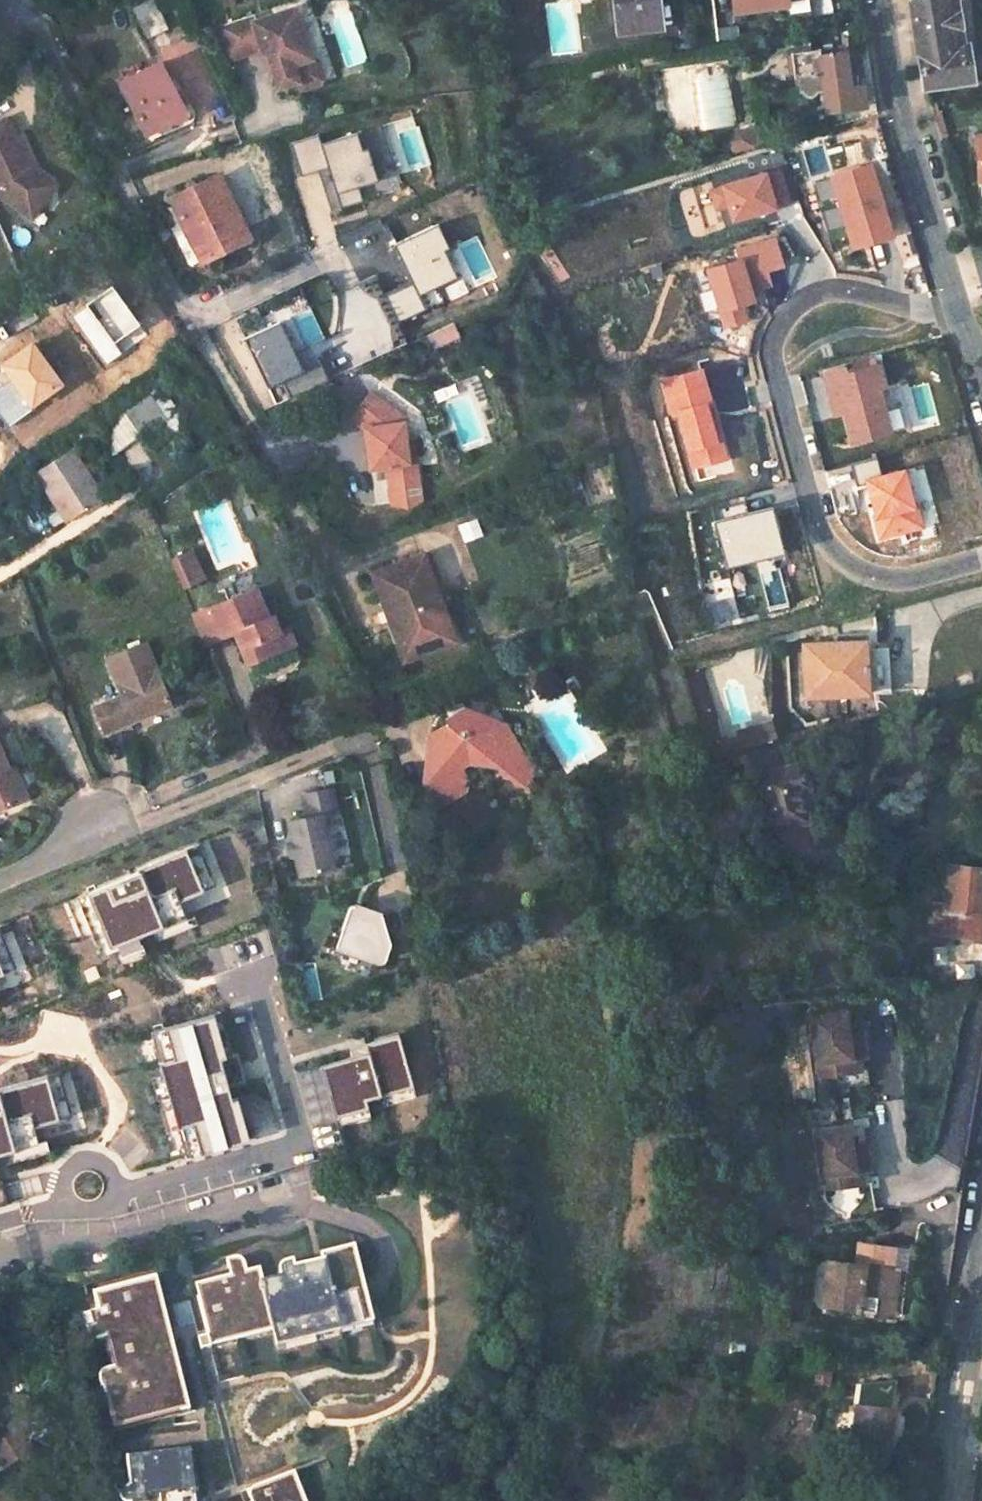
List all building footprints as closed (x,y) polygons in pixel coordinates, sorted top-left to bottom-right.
[(134,7),(147,35),(166,26),(153,0),(149,0),(134,7)] [(619,34),(660,29),(656,0),(615,0),(619,34)] [(924,89),(973,82),(968,46),(963,47),(956,0),(911,0),(924,89)] [(248,13),(213,26),(228,54),(258,47),(264,50),(277,85),(293,80),(296,87),(315,80),(318,73),(312,57),(306,54),(295,23),(290,25),(284,8),(250,20),(248,13)] [(827,111),(876,104),(867,49),(823,54),(822,50),(794,53),(797,80),(803,80),(805,94),(805,95),(805,96),(806,97),(806,98),(807,98),(807,99),(808,99),(809,99),(809,100),(810,100),(811,100),(812,100),(813,100),(814,99),(815,99),(815,98),(816,98),(817,97),(817,96),(818,95),(818,94),(818,93),(825,92),(827,111)] [(160,62),(120,82),(146,133),(186,113),(160,62)] [(0,123),(0,196),(33,218),(51,190),(36,180),(30,166),(8,119),(0,123)] [(752,130),(738,134),(731,147),(752,130)] [(354,151),(349,135),(315,145),(322,170),(330,197),(336,195),(356,189),(371,185),(360,149),(354,151)] [(315,145),(312,137),(289,143),(298,177),(322,170),(315,145)] [(892,235),(870,163),(832,175),(854,246),(892,235)] [(42,175),(30,166),(36,180),(51,190),(56,184),(42,175)] [(790,202),(780,168),(765,173),(775,207),(790,202)] [(775,207),(765,173),(724,185),(730,206),(734,219),(775,207)] [(216,179),(173,201),(201,259),(245,238),(216,179)] [(730,206),(724,185),(712,189),(719,210),(730,206)] [(333,241),(326,186),(304,189),(311,244),(333,241)] [(340,208),(360,203),(356,189),(336,195),(340,208)] [(435,223),(389,246),(407,282),(381,295),(396,323),(425,309),(418,296),(455,277),(442,251),(448,249),(435,223)] [(496,278),(476,236),(456,246),(476,287),(496,278)] [(772,284),(768,269),(784,264),(776,238),(738,249),(741,259),(709,268),(726,326),(748,319),(743,304),(755,300),(752,291),(772,284)] [(140,325),(112,286),(86,304),(88,307),(74,317),(107,363),(121,354),(114,343),(140,325)] [(424,335),(431,350),(457,338),(450,323),(424,335)] [(274,324),(242,339),(265,389),(280,382),(297,374),(274,324)] [(32,341),(0,364),(0,365),(12,382),(0,390),(0,411),(10,425),(65,386),(32,341)] [(327,383),(319,364),(297,374),(280,382),(288,401),(327,383)] [(891,432),(879,388),(885,386),(879,364),(846,373),(844,367),(825,372),(832,400),(841,398),(852,442),(891,432)] [(721,440),(713,410),(708,412),(706,404),(711,403),(702,369),(665,379),(674,413),(680,412),(698,481),(717,476),(708,443),(721,440)] [(360,436),(363,459),(367,459),(369,469),(380,467),(384,489),(412,484),(406,443),(400,444),(397,424),(389,425),(386,407),(368,393),(345,424),(360,436)] [(151,395),(125,412),(141,435),(166,418),(151,395)] [(844,412),(841,398),(832,400),(836,414),(844,412)] [(401,418),(386,407),(389,425),(397,424),(401,418)] [(125,412),(99,430),(114,453),(141,435),(125,412)] [(34,471),(57,506),(46,513),(56,527),(66,520),(102,497),(70,448),(34,471)] [(875,459),(849,466),(855,489),(862,488),(876,541),(921,528),(905,467),(879,474),(875,459)] [(414,500),(412,484),(384,489),(386,505),(401,508),(414,500)] [(785,553),(774,512),(751,518),(750,512),(745,496),(710,504),(727,568),(785,553)] [(751,518),(774,512),(772,506),(750,512),(751,518)] [(184,538),(171,543),(183,573),(197,568),(184,538)] [(390,605),(405,646),(439,634),(427,600),(439,596),(423,551),(372,569),(385,607),(390,605)] [(255,589),(193,615),(205,644),(233,632),(246,663),(279,649),(296,643),(289,627),(280,630),(274,615),(267,618),(255,589)] [(439,634),(405,646),(390,605),(385,607),(402,659),(455,641),(451,630),(439,596),(427,600),(439,634)] [(864,646),(859,641),(804,644),(807,696),(862,693),(866,688),(864,646)] [(122,696),(95,708),(105,732),(171,705),(146,643),(107,659),(122,696)] [(969,668),(951,674),(955,688),(973,682),(969,668)] [(446,724),(426,734),(423,760),(434,762),(440,771),(420,786),(439,808),(466,793),(470,781),(463,769),(466,765),(495,768),(500,777),(509,779),(513,786),(534,774),(529,761),(507,724),(465,707),(444,718),(446,724)] [(740,726),(744,746),(773,741),(770,721),(740,726)] [(20,799),(8,768),(0,750),(0,808),(20,799)] [(434,762),(423,760),(420,786),(440,771),(434,762)] [(802,761),(757,774),(772,829),(808,818),(799,788),(808,785),(802,761)] [(16,765),(8,768),(20,799),(29,796),(16,765)] [(333,785),(303,791),(308,816),(290,819),(294,840),(297,853),(301,874),(334,867),(323,813),(338,810),(333,785)] [(294,840),(288,842),(291,854),(297,853),(294,840)] [(213,846),(71,906),(101,975),(200,934),(190,911),(233,893),(213,846)] [(945,904),(936,903),(932,932),(981,937),(981,935),(981,869),(949,865),(945,904)] [(342,910),(330,951),(372,968),(383,963),(389,941),(383,915),(354,904),(342,910)] [(981,948),(960,947),(958,979),(979,976),(981,948)] [(11,976),(0,951),(0,980),(11,976)] [(839,1012),(806,1016),(812,1074),(829,1072),(831,1086),(862,1083),(855,1021),(840,1023),(839,1012)] [(244,1151),(222,1031),(152,1044),(156,1067),(146,1069),(160,1144),(182,1140),(186,1162),(244,1151)] [(363,1066),(317,1077),(328,1123),(411,1103),(396,1042),(359,1051),(363,1066)] [(0,1104),(0,1172),(84,1149),(66,1086),(0,1104)] [(832,1128),(799,1134),(810,1191),(827,1188),(829,1202),(860,1196),(848,1136),(834,1138),(832,1128)] [(907,1248),(854,1243),(852,1265),(829,1262),(825,1305),(900,1313),(907,1248)] [(374,1322),(355,1244),(322,1253),(324,1260),(294,1267),(293,1260),(284,1262),(282,1263),(281,1265),(279,1266),(278,1268),(279,1271),(280,1277),(263,1281),(259,1267),(245,1271),(244,1261),(241,1259),(239,1257),(237,1257),(233,1257),(231,1257),(227,1258),(230,1274),(195,1285),(209,1339),(211,1347),(272,1332),(276,1346),(374,1322)] [(189,1411),(156,1275),(92,1290),(98,1309),(88,1311),(91,1323),(85,1324),(87,1333),(89,1336),(91,1338),(94,1339),(98,1339),(104,1337),(113,1368),(111,1368),(104,1370),(100,1374),(99,1378),(100,1383),(101,1389),(103,1388),(113,1431),(189,1411)] [(209,1339),(199,1342),(200,1349),(211,1347),(209,1339)] [(842,1408),(829,1405),(820,1448),(834,1450),(842,1408)] [(891,1415),(857,1410),(853,1436),(845,1434),(843,1447),(852,1449),(850,1461),(859,1463),(861,1450),(886,1454),(891,1415)] [(7,1463),(23,1453),(9,1432),(0,1438),(0,1452),(7,1463)] [(192,1452),(128,1456),(129,1485),(126,1485),(127,1488),(119,1489),(120,1499),(121,1500),(196,1500),(192,1452)] [(298,1469),(250,1488),(256,1500),(310,1500),(298,1469)]
